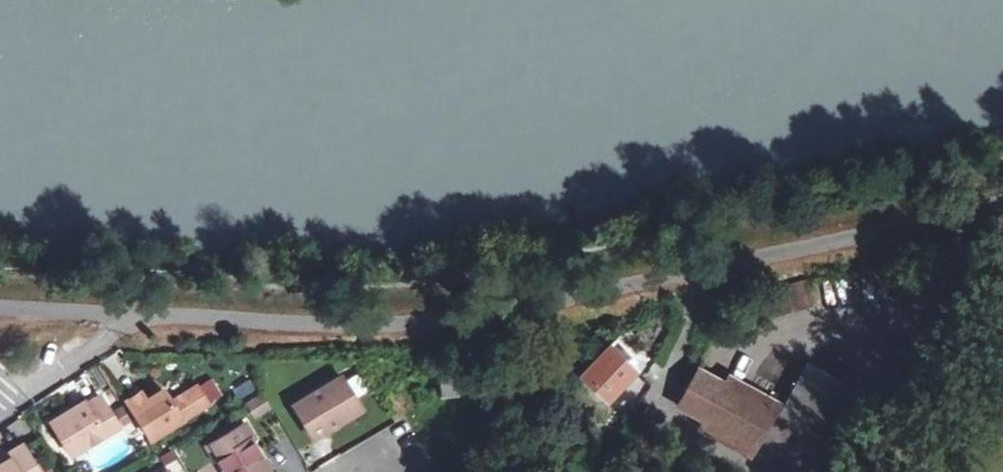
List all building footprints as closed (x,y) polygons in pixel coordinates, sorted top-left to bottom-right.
[(937,284),(932,256),(803,278),(739,297),(748,324),(816,304),(937,284)] [(583,375),(607,397),(632,369),(626,363),(634,354),(626,346),(624,348),(615,340),(612,343),(607,347),(583,375)] [(840,390),(852,397),(869,368),(856,361),(840,390)] [(779,412),(807,426),(813,430),(841,380),(807,362),(779,412)] [(868,404),(870,398),(884,375),(869,368),(852,397),(868,404)] [(698,371),(680,404),(752,443),(771,409),(698,371)] [(435,376),(439,401),(456,399),(454,374),(435,376)] [(884,375),(870,398),(884,406),(897,381),(884,375)] [(292,410),(313,443),(360,414),(340,381),(292,410)] [(125,406),(149,444),(205,408),(195,392),(169,407),(162,395),(145,406),(139,397),(125,406)] [(51,428),(70,461),(116,431),(99,401),(85,410),(84,407),(51,428)] [(221,471),(266,471),(249,443),(251,441),(243,427),(211,448),(218,462),(215,463),(221,471)] [(22,451),(7,461),(10,465),(0,471),(35,471),(22,451)] [(10,465),(7,461),(0,465),(0,471),(10,465)]
